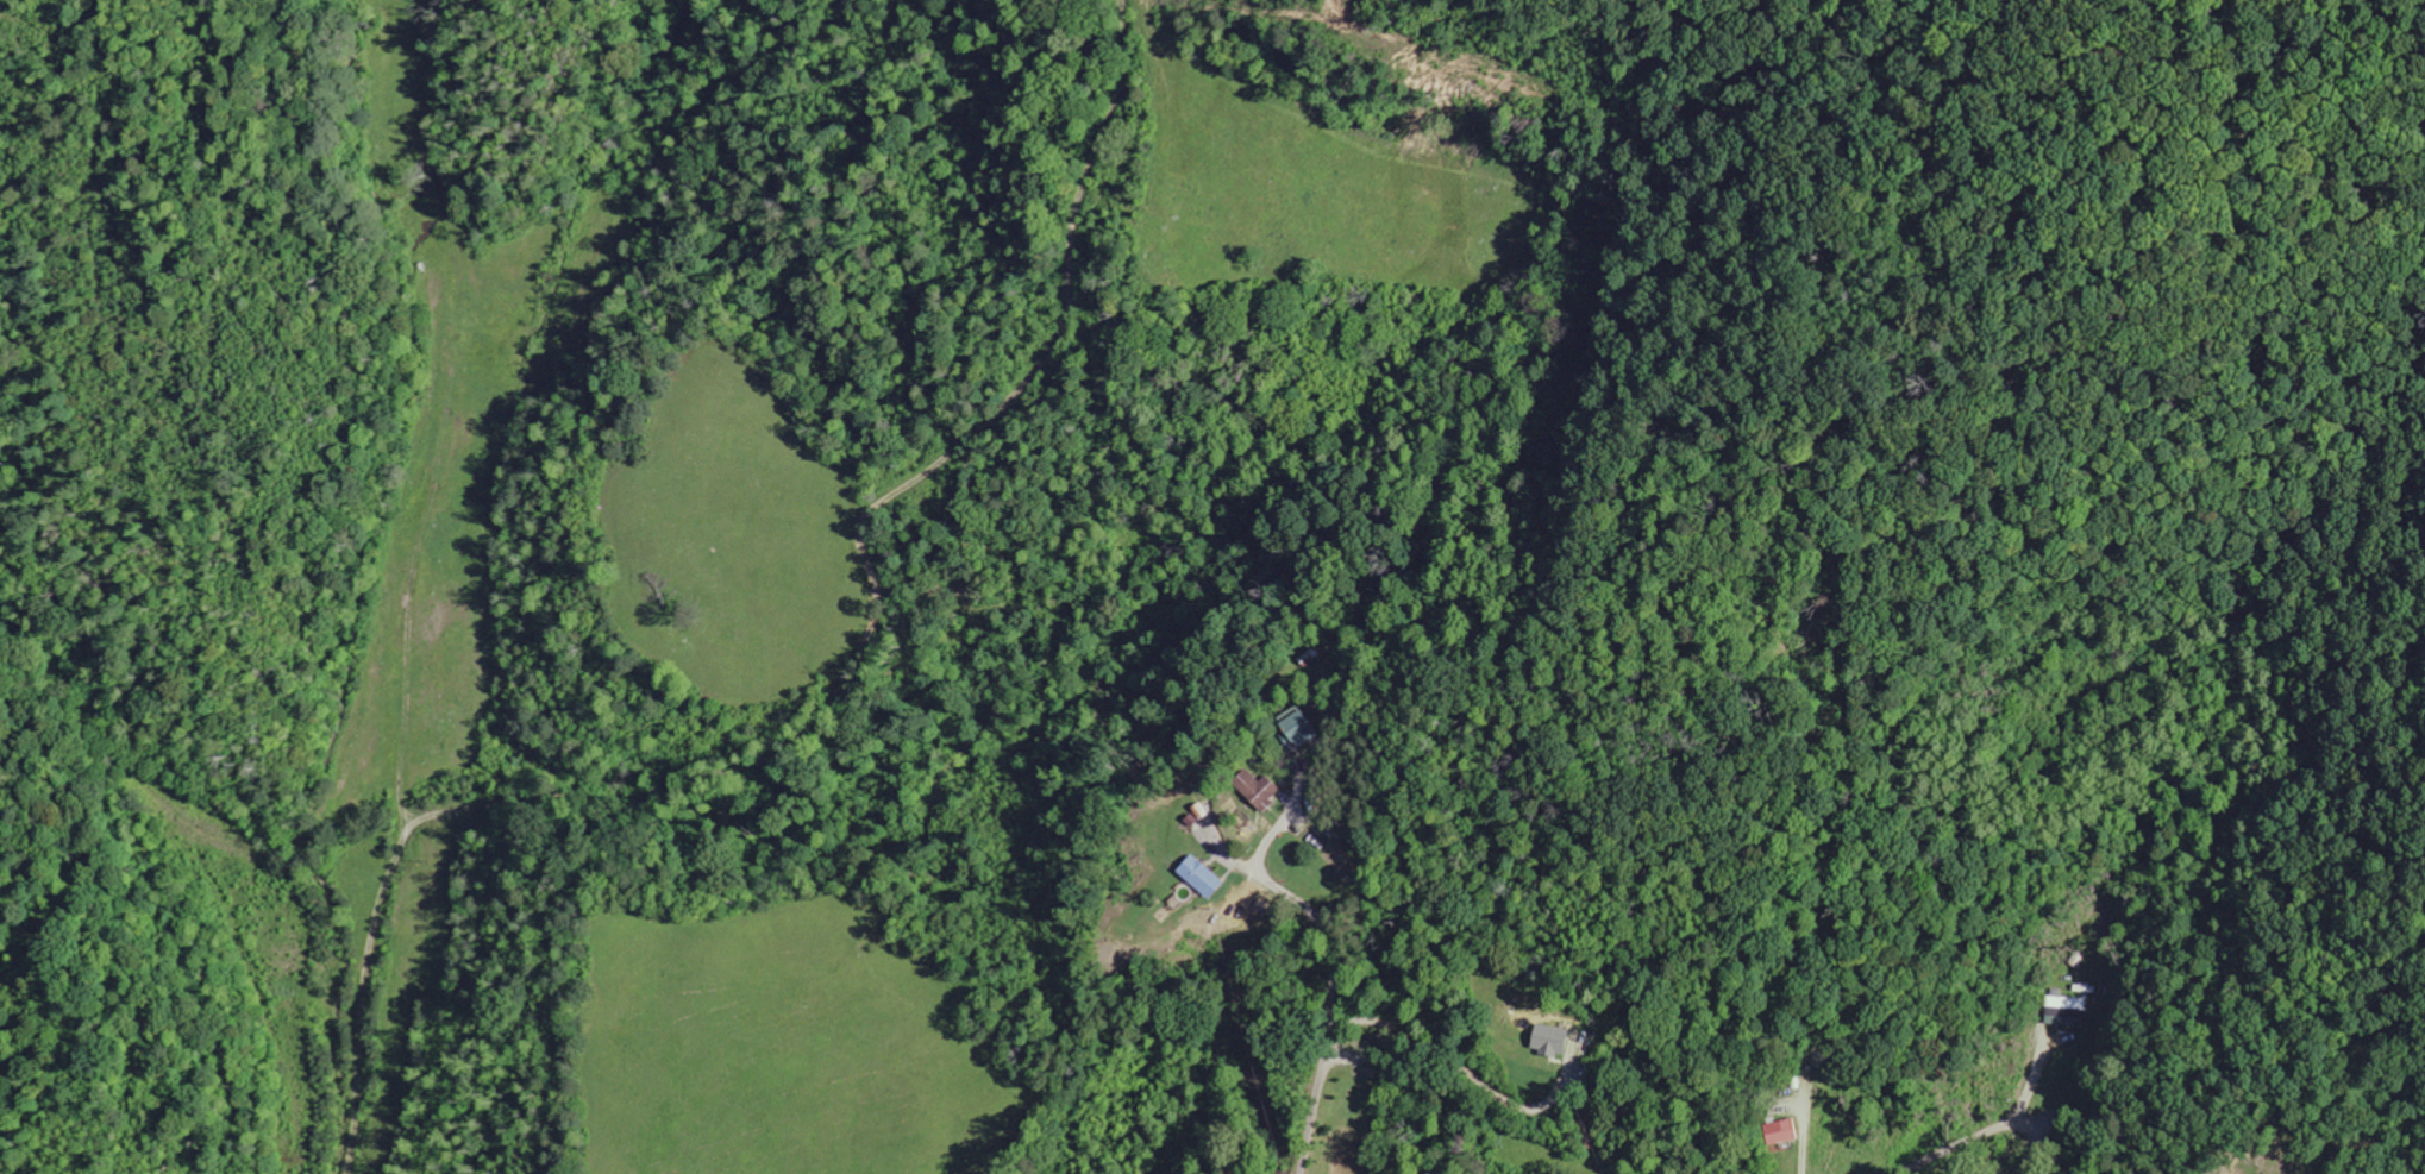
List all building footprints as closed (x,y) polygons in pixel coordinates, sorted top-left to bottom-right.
[(1288,746),(1297,742),(1300,747),(1317,737),(1303,710),(1281,722),(1287,733),(1282,735),(1288,746)] [(1283,791),(1268,776),(1262,782),(1249,769),(1235,784),(1263,811),(1283,791)] [(1208,900),(1224,883),(1192,854),(1176,871),(1208,900)] [(2081,1026),(2082,997),(2045,997),(2045,1026),(2081,1026)] [(1562,1058),(1568,1031),(1536,1023),(1530,1050),(1562,1058)] [(1770,1146),(1798,1140),(1794,1119),(1766,1124),(1770,1146)]
